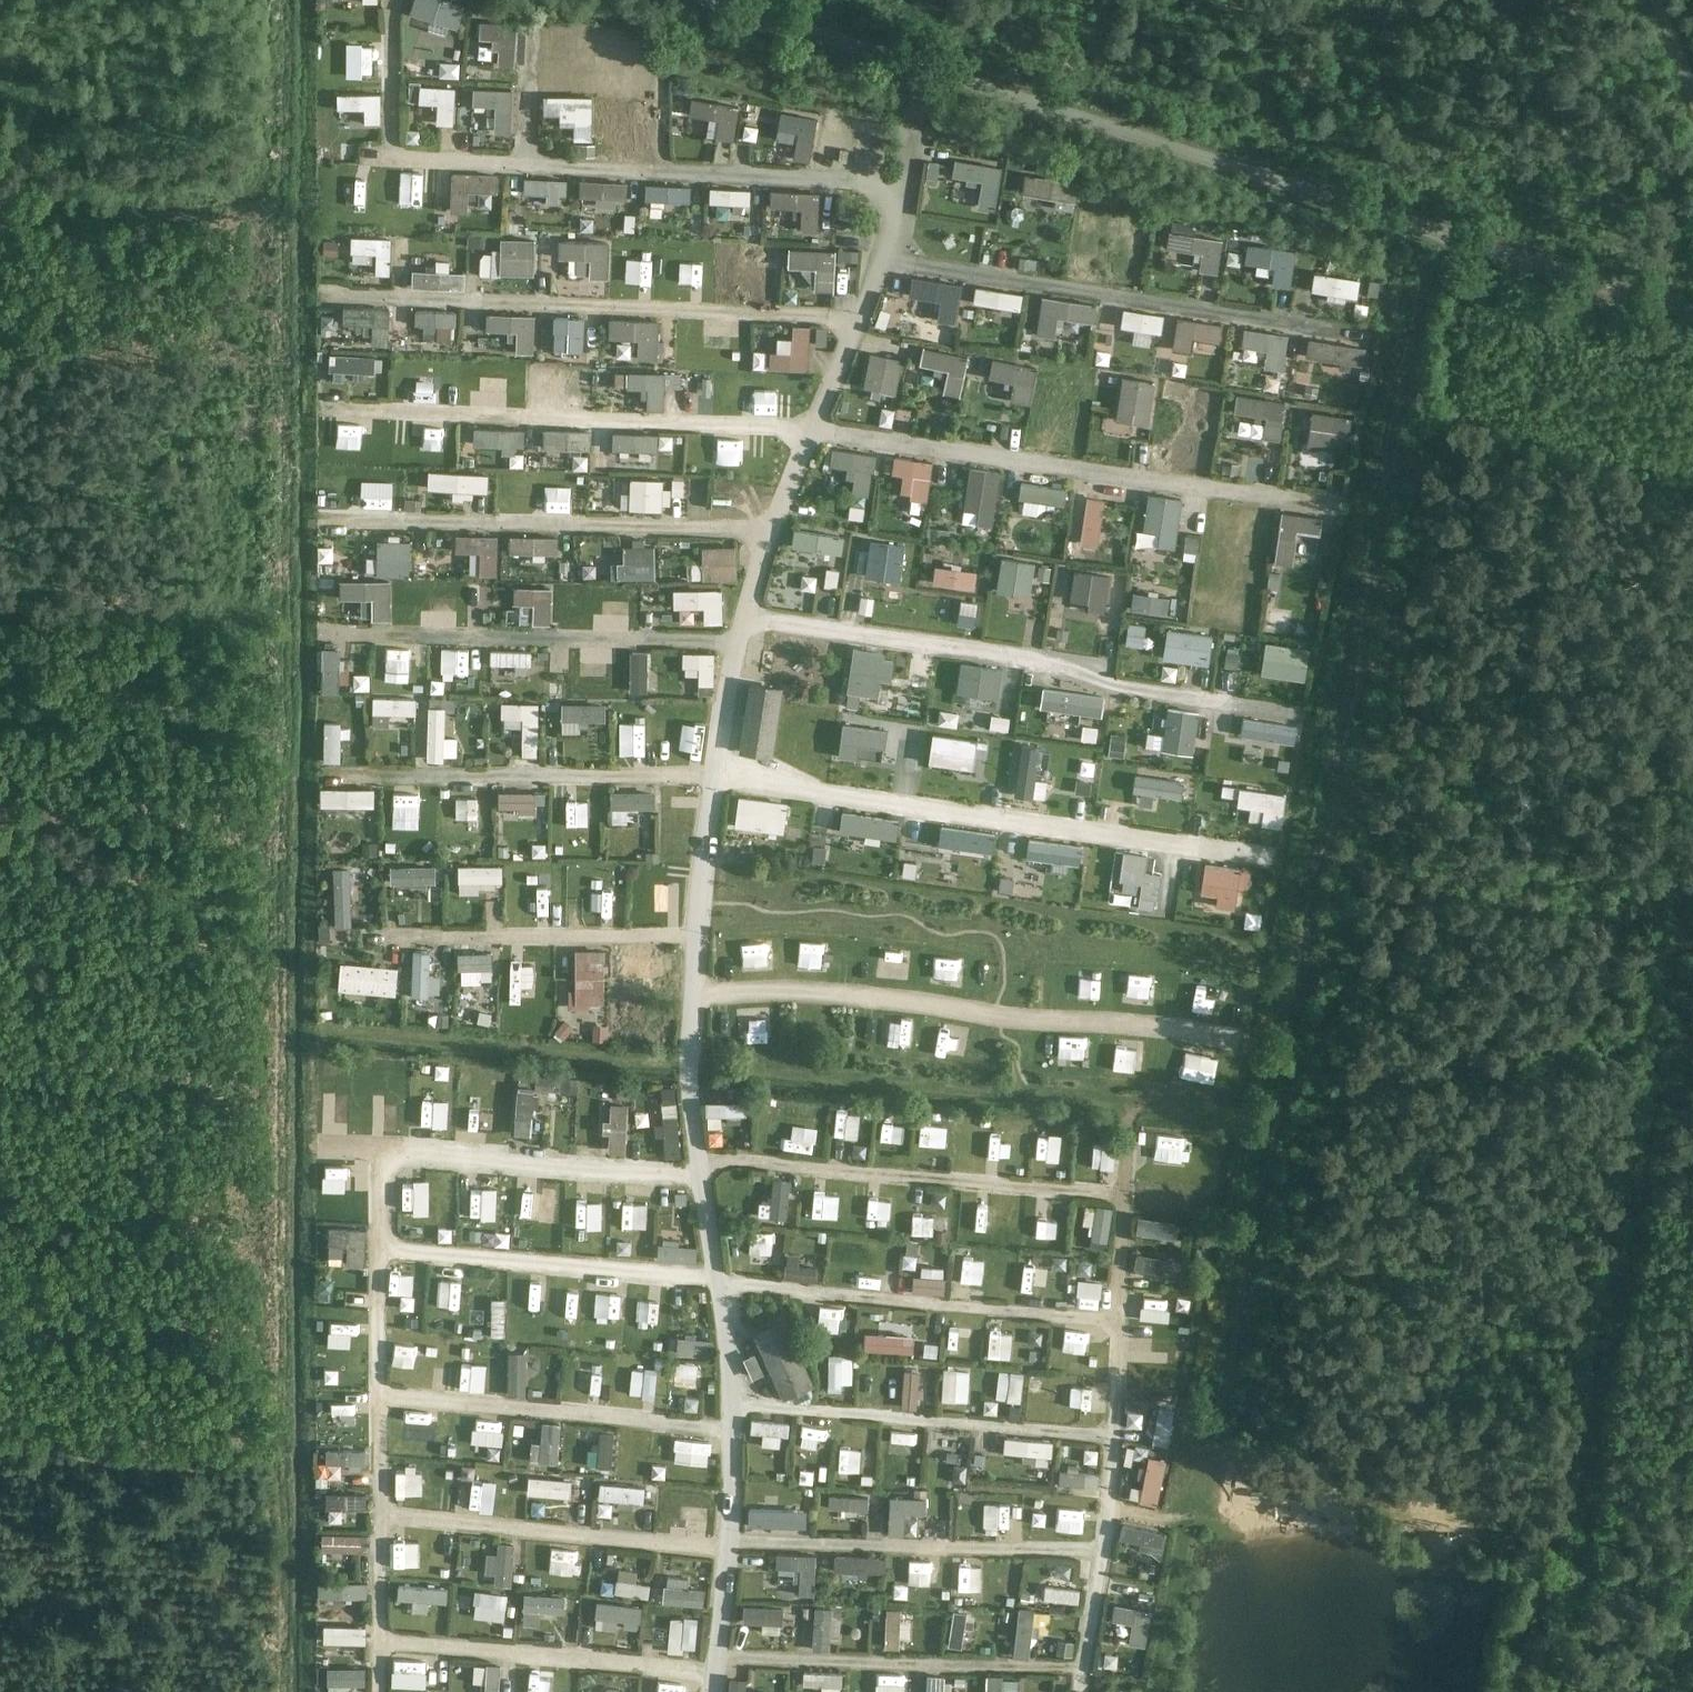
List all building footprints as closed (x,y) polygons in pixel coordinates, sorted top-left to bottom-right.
[(413,14),(434,16),(433,27),(462,30),(466,0),(414,0),(413,14)] [(481,20),(481,36),(498,36),(497,65),(517,66),(518,20),(481,20)] [(337,68),(382,66),(380,31),(335,33),(337,68)] [(442,61),(441,76),(461,76),(461,61),(442,61)] [(456,122),(457,83),(411,82),(410,100),(438,101),(437,122),(456,122)] [(474,86),(473,103),(496,104),(496,130),(513,130),(514,87),(474,86)] [(367,121),(384,120),(383,90),(339,92),(340,107),(366,106),(367,121)] [(575,138),(594,138),(594,94),(545,94),(545,113),(560,113),(560,124),(575,124),(575,138)] [(694,95),(690,113),(696,114),(693,130),(735,139),(742,105),(694,95)] [(603,102),(603,127),(619,127),(620,118),(649,119),(649,102),(603,102)] [(777,155),(813,158),(817,115),(781,112),(777,155)] [(996,208),(1003,165),(956,157),(953,174),(984,179),(980,206),(996,208)] [(405,168),(403,211),(432,212),(433,169),(405,168)] [(453,171),(452,205),(498,205),(499,172),(453,171)] [(1024,174),(1023,194),(1081,198),(1082,178),(1024,174)] [(549,199),(566,200),(567,176),(527,175),(526,191),(549,192),(549,199)] [(629,196),(629,179),(580,178),(580,196),(629,196)] [(692,200),(692,184),(647,183),(647,199),(692,200)] [(711,186),(711,201),(752,203),(752,187),(711,186)] [(804,229),(821,229),(821,189),(773,188),(772,206),(804,206),(804,229)] [(1145,255),(1150,221),(1113,216),(1109,251),(1145,255)] [(1217,296),(1226,239),(1170,230),(1168,246),(1183,248),(1181,264),(1196,266),(1192,292),(1217,296)] [(393,273),(393,236),(353,235),(353,261),(375,261),(375,273),(393,273)] [(484,248),(483,272),(536,274),(537,236),(503,235),(502,249),(484,248)] [(616,291),(635,291),(636,237),(617,237),(616,291)] [(578,257),(578,274),(610,275),(610,239),(561,238),(561,257),(578,257)] [(1292,286),(1298,248),(1249,241),(1246,261),(1275,265),(1272,283),(1292,286)] [(686,285),(687,244),(672,243),(671,285),(686,285)] [(745,245),(744,277),(779,278),(780,246),(745,245)] [(836,286),(837,248),(790,247),(789,285),(836,286)] [(842,261),(860,262),(861,248),(842,248),(842,261)] [(414,270),(414,286),(467,287),(467,270),(414,270)] [(1315,271),(1314,290),(1361,295),(1363,276),(1315,271)] [(942,299),(939,318),(957,321),(964,282),(914,273),(910,293),(942,299)] [(664,296),(667,277),(657,275),(653,294),(664,296)] [(978,283),(975,300),(1021,309),(1024,292),(978,283)] [(1042,293),(1035,334),(1055,337),(1059,315),(1099,321),(1102,303),(1042,293)] [(391,344),(391,307),(345,306),(344,322),(374,322),(374,343),(391,344)] [(426,338),(457,337),(456,308),(418,309),(418,325),(426,325),(426,338)] [(1124,309),(1124,326),(1134,327),(1134,344),(1151,344),(1152,329),(1163,330),(1164,310),(1124,309)] [(519,329),(518,351),(536,351),(537,312),(490,311),(489,328),(519,329)] [(555,315),(554,355),(584,356),(586,316),(555,315)] [(634,337),(633,357),(660,357),(661,318),(611,317),(611,336),(634,337)] [(1220,351),(1223,321),(1177,317),(1175,348),(1220,351)] [(682,320),(682,338),(741,339),(741,321),(682,320)] [(793,336),(773,336),(773,369),(811,369),(811,323),(793,323),(793,336)] [(826,347),(830,327),(820,325),(817,346),(826,347)] [(1268,348),(1266,366),(1286,368),(1290,332),(1245,327),(1243,345),(1268,348)] [(1308,340),(1308,359),(1367,360),(1368,341),(1308,340)] [(925,344),(921,361),(951,368),(945,391),(961,394),(970,355),(925,344)] [(897,393),(906,358),(872,349),(863,385),(897,393)] [(329,353),(329,379),(384,378),(384,353),(329,353)] [(1016,381),(1012,399),(1030,403),(1039,365),(994,355),(989,375),(1016,381)] [(1279,390),(1281,369),(1265,367),(1262,388),(1279,390)] [(1120,384),(1122,372),(1100,369),(1099,381),(1120,384)] [(616,370),(616,386),(650,387),(650,407),(666,408),(666,385),(684,386),(684,371),(616,370)] [(1116,419),(1151,423),(1157,379),(1122,374),(1116,419)] [(699,412),(714,413),(715,377),(700,377),(699,412)] [(994,394),(1012,396),(1013,381),(996,379),(994,394)] [(1169,379),(1165,393),(1185,399),(1189,384),(1169,379)] [(471,402),(518,403),(519,385),(471,385),(471,402)] [(1189,444),(1217,445),(1219,393),(1191,392),(1189,444)] [(1254,413),(1252,433),(1284,436),(1287,398),(1237,394),(1235,412),(1254,413)] [(1346,449),(1349,413),(1311,410),(1308,446),(1346,449)] [(503,451),(526,451),(525,425),(474,426),(474,444),(503,444),(503,451)] [(546,427),(545,447),(592,449),(592,429),(546,427)] [(614,430),(614,448),(658,449),(659,431),(614,430)] [(773,480),(780,443),(754,438),(750,460),(743,458),(740,474),(773,480)] [(456,464),(456,446),(419,445),(419,463),(456,464)] [(843,469),(838,488),(869,495),(878,454),(835,445),(830,467),(843,469)] [(895,453),(892,471),(904,473),(901,489),(915,492),(912,507),(927,510),(936,461),(895,453)] [(963,521),(995,524),(1001,469),(968,466),(963,521)] [(489,489),(490,471),(430,470),(429,488),(489,489)] [(519,472),(518,489),(569,491),(570,474),(519,472)] [(663,508),(664,477),(632,476),(632,490),(626,490),(626,507),(663,508)] [(1022,512),(1039,513),(1040,501),(1066,502),(1067,484),(1023,482),(1022,512)] [(745,483),(744,492),(771,496),(772,487),(745,483)] [(1096,540),(1098,492),(1080,491),(1078,539),(1096,540)] [(1146,492),(1142,543),(1179,546),(1183,495),(1146,492)] [(1241,537),(1237,555),(1251,558),(1262,509),(1228,502),(1221,532),(1241,537)] [(1294,563),(1298,540),(1319,543),(1323,516),(1283,510),(1276,561),(1294,563)] [(795,528),(793,547),(845,551),(846,532),(795,528)] [(499,573),(499,533),(457,532),(456,553),(471,553),(471,573),(499,573)] [(559,553),(559,534),(511,534),(511,553),(559,553)] [(412,573),(412,539),(380,538),(380,556),(369,556),(368,573),(412,573)] [(867,576),(903,580),(907,543),(871,539),(867,576)] [(704,545),(705,561),(690,561),(690,579),(739,577),(738,543),(704,545)] [(336,587),(336,545),(319,545),(318,587),(336,587)] [(622,577),(657,577),(656,545),(622,546),(622,577)] [(429,555),(417,557),(420,573),(432,571),(429,555)] [(1004,555),(997,588),(1031,595),(1038,562),(1004,555)] [(936,565),(934,583),(977,587),(979,569),(936,565)] [(1105,611),(1113,575),(1077,567),(1070,597),(1091,602),(1089,608),(1105,611)] [(341,578),(341,597),(362,597),(362,617),(392,618),(392,578),(341,578)] [(516,621),(552,622),(553,586),(517,585),(516,621)] [(630,585),(628,604),(639,605),(641,587),(630,585)] [(725,621),(723,586),(675,588),(675,607),(704,606),(704,621),(725,621)] [(1134,591),(1132,609),(1168,613),(1170,596),(1134,591)] [(963,598),(957,622),(977,626),(982,602),(963,598)] [(1273,609),(1269,628),(1289,631),(1292,613),(1273,609)] [(1163,656),(1210,665),(1215,635),(1168,627),(1163,656)] [(1308,679),(1311,646),(1265,641),(1262,674),(1308,679)] [(860,706),(863,692),(878,696),(882,673),(893,675),(897,655),(856,646),(844,703),(860,706)] [(323,692),(341,693),(341,647),(323,647),(323,692)] [(439,647),(438,662),(481,662),(481,648),(439,647)] [(492,664),(533,664),(533,649),(492,649),(492,664)] [(632,691),(649,691),(650,650),(633,650),(632,691)] [(716,682),(717,651),(686,650),(685,682),(716,682)] [(961,662),(959,693),(1002,696),(1004,666),(961,662)] [(742,750),(776,753),(782,684),(748,681),(742,750)] [(1047,687),(1045,718),(1065,720),(1065,711),(1103,714),(1104,692),(1047,687)] [(375,712),(417,712),(418,696),(375,696),(375,712)] [(504,725),(524,725),(523,755),(539,755),(540,701),(504,700),(504,725)] [(608,720),(608,703),(564,702),(564,729),(582,730),(582,720),(608,720)] [(1166,732),(1150,731),(1148,747),(1196,752),(1201,708),(1169,705),(1166,732)] [(429,756),(460,756),(460,736),(447,736),(447,706),(429,706),(429,756)] [(940,722),(958,726),(961,712),(942,709),(940,722)] [(375,725),(396,724),(395,713),(374,714),(375,725)] [(1246,715),(1242,733),(1296,744),(1300,727),(1246,715)] [(326,723),(326,760),(343,760),(344,737),(353,737),(353,723),(326,723)] [(842,724),(840,755),(859,756),(859,743),(888,744),(889,727),(842,724)] [(930,763),(975,769),(977,754),(988,756),(991,739),(934,731),(930,763)] [(1125,757),(1128,736),(1114,734),(1111,755),(1125,757)] [(906,769),(916,771),(921,742),(911,741),(906,769)] [(1047,796),(1048,778),(1040,777),(1041,743),(1021,742),(1019,795),(1047,796)] [(1135,794),(1185,796),(1186,778),(1135,777),(1135,794)] [(1238,805),(1251,806),(1250,822),(1285,824),(1287,789),(1224,785),(1223,795),(1239,796),(1238,805)] [(376,805),(376,786),(323,786),(323,805),(376,805)] [(397,811),(414,811),(414,788),(397,788),(397,811)] [(444,789),(445,808),(461,808),(461,812),(486,811),(486,788),(444,789)] [(613,789),(613,820),(636,821),(636,807),(658,807),(658,790),(613,789)] [(500,808),(536,809),(536,790),(500,790),(500,808)] [(558,791),(558,808),(600,809),(601,792),(558,791)] [(735,825),(786,832),(790,801),(740,793),(735,825)] [(899,835),(901,816),(841,811),(839,831),(899,835)] [(994,852),(997,832),(942,823),(939,843),(994,852)] [(1030,838),(1029,858),(1084,862),(1086,842),(1030,838)] [(1148,870),(1149,850),(1117,849),(1115,904),(1160,906),(1161,870),(1148,870)] [(1236,910),(1241,884),(1251,886),(1254,870),(1207,861),(1199,902),(1236,910)] [(437,882),(436,863),(392,865),(393,884),(437,882)] [(504,887),(504,863),(461,863),(461,888),(504,887)] [(523,894),(537,893),(537,881),(561,880),(561,863),(522,864),(523,894)] [(337,866),(336,926),(353,927),(354,866),(337,866)] [(679,924),(684,879),(668,877),(663,922),(679,924)] [(576,948),(576,991),(571,991),(570,1004),(605,1005),(606,948),(576,948)] [(442,993),(442,974),(431,974),(432,950),(414,950),(413,993),(442,993)] [(494,982),(495,951),(461,951),(461,981),(494,982)] [(534,982),(553,982),(553,952),(508,951),(508,970),(534,970),(534,982)] [(934,975),(956,978),(959,957),(937,954),(934,975)] [(399,992),(400,964),(341,963),(341,992),(399,992)] [(1199,1000),(1220,1003),(1222,984),(1202,981),(1199,1000)] [(1117,1039),(1117,1062),(1140,1062),(1140,1039),(1117,1039)] [(384,1086),(374,1085),(373,1114),(382,1114),(382,1127),(400,1128),(401,1070),(385,1070),(384,1086)] [(537,1086),(580,1093),(582,1078),(539,1071),(537,1086)] [(666,1134),(667,1156),(682,1155),(678,1087),(664,1087),(666,1123),(656,1123),(657,1135),(666,1134)] [(534,1089),(517,1089),(516,1133),(534,1133),(534,1089)] [(320,1091),(319,1131),(340,1131),(340,1091),(320,1091)] [(723,1127),(723,1115),(747,1115),(747,1100),(709,1100),(709,1127),(723,1127)] [(605,1118),(604,1152),(628,1153),(629,1102),(613,1101),(612,1118),(605,1118)] [(814,1118),(815,1104),(801,1102),(799,1116),(814,1118)] [(478,1137),(506,1138),(506,1110),(479,1109),(478,1137)] [(884,1111),(883,1142),(905,1143),(906,1112),(884,1111)] [(845,1137),(858,1139),(863,1114),(850,1112),(845,1137)] [(786,1147),(814,1153),(820,1128),(792,1122),(786,1147)] [(1026,1150),(1030,1129),(1007,1124),(1002,1145),(1026,1150)] [(922,1142),(944,1144),(945,1127),(923,1125),(922,1142)] [(1094,1179),(1098,1133),(1080,1132),(1076,1177),(1094,1179)] [(1061,1161),(1064,1136),(1040,1133),(1037,1158),(1061,1161)] [(980,1159),(981,1137),(957,1136),(957,1159),(980,1159)] [(327,1177),(327,1193),(364,1194),(365,1177),(327,1177)] [(791,1218),(791,1177),(760,1177),(760,1218),(791,1218)] [(431,1214),(432,1179),(415,1179),(414,1214),(431,1214)] [(833,1206),(860,1206),(860,1182),(833,1181),(833,1206)] [(606,1236),(624,1236),(624,1203),(644,1203),(644,1186),(607,1185),(606,1236)] [(576,1186),(575,1208),(589,1208),(590,1186),(576,1186)] [(910,1187),(884,1186),(883,1214),(909,1215),(910,1187)] [(473,1219),(498,1218),(498,1187),(472,1187),(473,1219)] [(990,1194),(965,1193),(964,1222),(989,1223),(990,1194)] [(530,1221),(557,1221),(557,1195),(530,1195),(530,1221)] [(625,1205),(626,1227),(637,1226),(636,1204),(625,1205)] [(1097,1204),(1095,1238),(1113,1239),(1115,1205),(1097,1204)] [(936,1233),(936,1215),(914,1214),(914,1233),(936,1233)] [(1139,1239),(1180,1237),(1179,1218),(1138,1220),(1139,1239)] [(1036,1244),(1061,1244),(1062,1221),(1037,1220),(1036,1244)] [(346,1255),(346,1262),(366,1263),(367,1227),(330,1225),(328,1254),(346,1255)] [(758,1254),(779,1255),(780,1234),(759,1233),(758,1254)] [(660,1260),(698,1261),(698,1244),(661,1243),(660,1260)] [(1136,1268),(1180,1276),(1183,1260),(1139,1251),(1136,1268)] [(818,1266),(801,1265),(801,1252),(787,1252),(787,1277),(818,1277),(818,1266)] [(960,1280),(983,1283),(986,1258),(963,1255),(960,1280)] [(862,1270),(887,1273),(888,1261),(863,1259),(862,1270)] [(1026,1265),(1023,1290),(1033,1291),(1037,1267),(1026,1265)] [(860,1271),(858,1282),(886,1286),(887,1275),(860,1271)] [(391,1293),(416,1294),(416,1273),(391,1273),(391,1293)] [(914,1274),(913,1291),(946,1292),(947,1275),(914,1274)] [(1102,1306),(1102,1279),(1079,1278),(1078,1305),(1102,1306)] [(461,1326),(462,1308),(449,1307),(450,1287),(431,1286),(429,1325),(461,1326)] [(598,1317),(622,1318),(623,1294),(599,1293),(598,1317)] [(493,1334),(506,1335),(507,1298),(494,1297),(493,1334)] [(1143,1297),(1143,1319),(1170,1319),(1170,1297),(1143,1297)] [(582,1337),(584,1299),(569,1298),(569,1312),(556,1311),(555,1336),(582,1337)] [(652,1299),(651,1339),(667,1339),(668,1300),(652,1299)] [(827,1330),(854,1331),(855,1304),(819,1302),(819,1315),(828,1315),(827,1330)] [(321,1327),(365,1327),(365,1311),(321,1311),(321,1327)] [(813,1384),(786,1317),(754,1329),(781,1397),(813,1384)] [(970,1351),(974,1328),(952,1324),(948,1348),(970,1351)] [(867,1350),(916,1351),(916,1332),(867,1331),(867,1350)] [(1013,1358),(1014,1332),(991,1331),(990,1357),(1013,1358)] [(679,1337),(679,1354),(714,1354),(714,1337),(679,1337)] [(1105,1362),(1105,1338),(1082,1338),(1082,1361),(1105,1362)] [(455,1343),(449,1387),(467,1389),(473,1345),(455,1343)] [(1140,1365),(1175,1365),(1176,1347),(1141,1347),(1140,1365)] [(529,1394),(529,1350),(510,1350),(510,1393),(529,1394)] [(623,1353),(620,1380),(655,1384),(658,1357),(623,1353)] [(328,1382),(342,1382),(342,1370),(368,1370),(368,1354),(328,1354),(328,1382)] [(830,1386),(855,1386),(855,1354),(830,1354),(830,1386)] [(676,1359),(673,1386),(699,1390),(703,1362),(676,1359)] [(944,1401),(972,1401),(972,1368),(945,1368),(944,1401)] [(921,1407),(921,1369),(904,1369),(904,1407),(921,1407)] [(1024,1400),(1025,1371),(1000,1370),(999,1400),(1024,1400)] [(566,1372),(565,1400),(604,1401),(605,1384),(584,1383),(584,1373),(566,1372)] [(1078,1411),(1103,1412),(1104,1385),(1079,1384),(1078,1411)] [(367,1398),(321,1400),(322,1417),(368,1415),(367,1398)] [(1172,1443),(1173,1406),(1157,1406),(1156,1442),(1172,1443)] [(414,1437),(441,1438),(441,1414),(414,1414),(414,1437)] [(479,1443),(503,1444),(505,1420),(480,1418),(479,1443)] [(787,1445),(788,1419),(753,1418),(753,1432),(764,1433),(764,1444),(787,1445)] [(543,1420),(542,1442),(532,1441),(531,1459),(562,1460),(562,1421),(543,1420)] [(924,1451),(924,1426),(896,1426),(895,1451),(924,1451)] [(595,1465),(613,1467),(617,1431),(599,1429),(595,1465)] [(825,1453),(826,1431),(804,1430),(803,1453),(825,1453)] [(969,1444),(969,1433),(942,1434),(942,1445),(969,1444)] [(701,1470),(701,1436),(668,1436),(667,1469),(701,1470)] [(1037,1463),(1053,1463),(1054,1437),(1006,1436),(1006,1452),(1038,1452),(1037,1463)] [(841,1446),(840,1470),(862,1471),(863,1447),(841,1446)] [(341,1473),(342,1462),(368,1463),(368,1448),(331,1448),(331,1473),(341,1473)] [(1133,1454),(1133,1483),(1146,1483),(1146,1454),(1133,1454)] [(1140,1499),(1158,1503),(1168,1458),(1151,1454),(1140,1499)] [(424,1494),(424,1470),(398,1470),(397,1494),(424,1494)] [(1101,1485),(1101,1470),(1061,1470),(1061,1484),(1101,1485)] [(529,1494),(573,1495),(573,1477),(529,1476),(529,1494)] [(614,1514),(614,1500),(646,1501),(646,1483),(601,1482),(600,1514),(614,1514)] [(673,1486),(673,1503),(713,1505),(714,1487),(673,1486)] [(470,1509),(492,1511),(494,1491),(472,1489),(470,1509)] [(915,1497),(915,1490),(891,1489),(890,1534),(920,1534),(921,1513),(928,1513),(928,1498),(915,1497)] [(327,1506),(367,1506),(367,1492),(327,1492),(327,1506)] [(832,1492),(830,1505),(870,1510),(871,1496),(832,1492)] [(1048,1510),(1088,1516),(1090,1502),(1050,1496),(1048,1510)] [(985,1528),(1012,1528),(1013,1503),(986,1502),(985,1528)] [(750,1507),(750,1526),(809,1524),(809,1505),(750,1507)] [(1125,1521),(1121,1537),(1148,1543),(1140,1576),(1159,1580),(1170,1531),(1125,1521)] [(364,1551),(364,1533),(323,1532),(323,1550),(364,1551)] [(500,1554),(486,1553),(485,1584),(515,1584),(515,1541),(500,1541),(500,1554)] [(551,1572),(580,1572),(580,1547),(551,1547),(551,1572)] [(817,1593),(817,1552),(778,1551),(778,1565),(800,1566),(799,1593),(817,1593)] [(882,1570),(882,1555),(836,1554),(836,1569),(882,1570)] [(912,1583),(938,1583),(938,1560),(913,1560),(912,1583)] [(1071,1577),(1075,1564),(1058,1560),(1054,1573),(1071,1577)] [(983,1590),(984,1564),(961,1563),(960,1589),(983,1590)] [(621,1568),(616,1592),(650,1598),(652,1584),(637,1581),(639,1571),(621,1568)] [(705,1604),(707,1587),(689,1585),(690,1577),(668,1575),(666,1601),(705,1604)] [(369,1597),(369,1581),(320,1580),(320,1597),(369,1597)] [(1044,1597),(1081,1601),(1082,1588),(1046,1584),(1044,1597)] [(399,1600),(449,1601),(450,1586),(399,1585),(399,1600)] [(476,1617),(507,1618),(508,1591),(477,1590),(476,1617)] [(525,1592),(525,1624),(541,1624),(541,1611),(566,1611),(566,1593),(525,1592)] [(570,1593),(569,1611),(580,1611),(582,1594),(570,1593)] [(596,1627),(618,1629),(618,1619),(643,1621),(644,1604),(598,1601),(596,1627)] [(744,1622),(765,1623),(764,1631),(784,1632),(785,1604),(745,1603),(744,1622)] [(815,1649),(833,1650),(833,1606),(816,1606),(815,1649)] [(887,1606),(886,1647),(902,1647),(902,1607),(887,1606)] [(1015,1654),(1031,1656),(1035,1607),(1019,1606),(1015,1654)] [(1121,1606),(1120,1620),(1133,1620),(1133,1644),(1151,1645),(1151,1606),(1121,1606)] [(1035,1626),(1049,1628),(1052,1611),(1037,1609),(1035,1626)] [(975,1627),(977,1614),(956,1610),(948,1644),(962,1647),(967,1625),(975,1627)] [(670,1648),(697,1650),(700,1618),(672,1616),(670,1648)] [(368,1642),(368,1625),(324,1624),(324,1641),(368,1642)] [(1059,1653),(1076,1655),(1077,1641),(1060,1639),(1059,1653)] [(423,1686),(424,1658),(394,1657),(393,1685),(423,1686)] [(486,1691),(501,1691),(501,1663),(476,1663),(476,1681),(486,1681),(486,1691)] [(328,1666),(328,1687),(367,1687),(367,1666),(328,1666)] [(537,1688),(549,1688),(549,1670),(519,1669),(519,1691),(537,1691),(537,1688)] [(844,1670),(799,1670),(799,1684),(824,1684),(824,1691),(844,1691),(844,1670)] [(907,1672),(879,1671),(878,1691),(907,1691),(907,1672)] [(948,1673),(928,1673),(928,1691),(948,1691),(948,1673)] [(750,1678),(734,1675),(731,1691),(747,1691),(750,1678)] [(1019,1676),(987,1675),(987,1691),(1006,1691),(1006,1688),(1019,1688),(1019,1676)] [(699,1685),(669,1684),(669,1691),(698,1691),(699,1685)]
